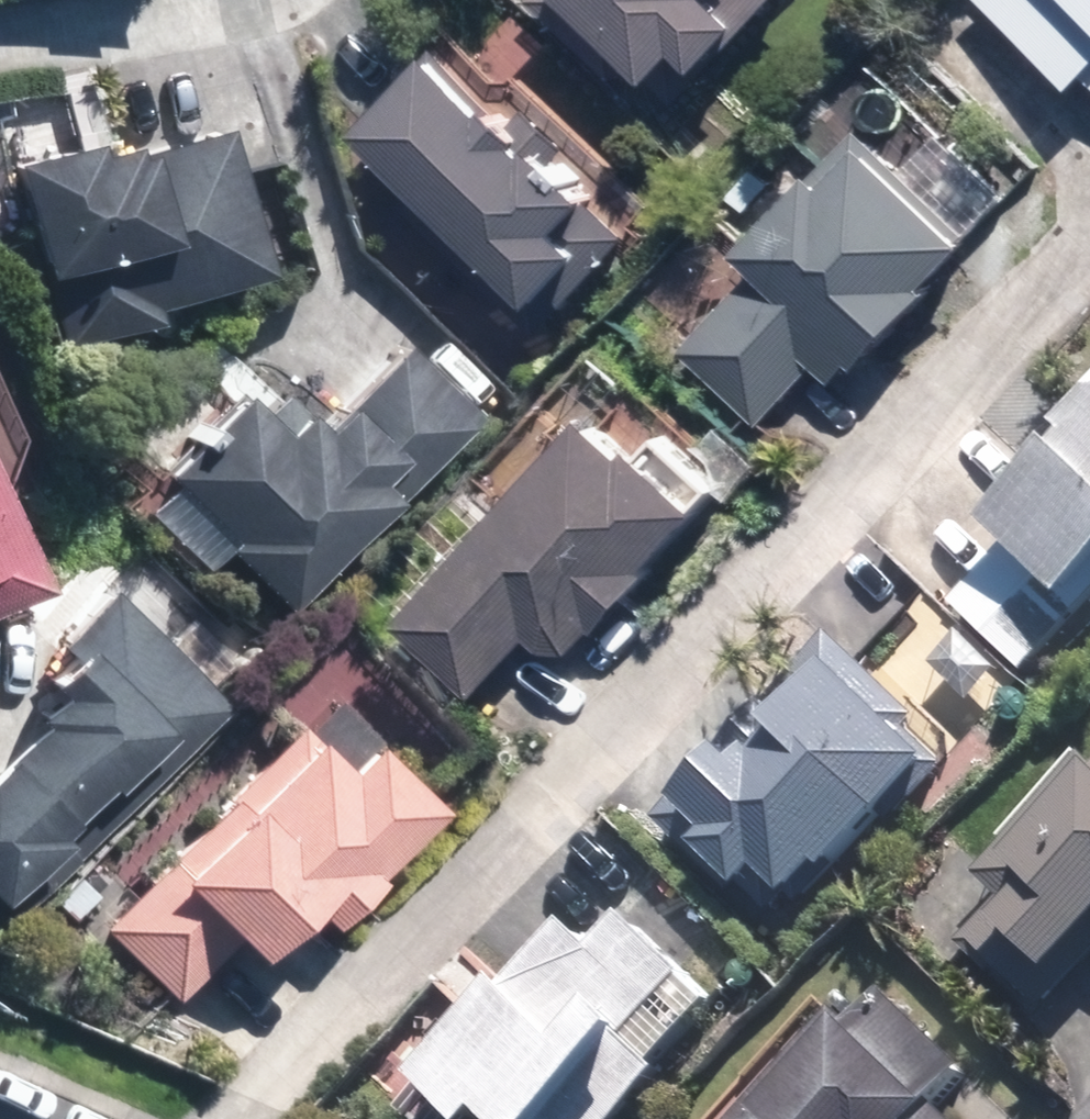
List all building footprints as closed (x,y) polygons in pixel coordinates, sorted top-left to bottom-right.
[(733,59),(789,0),(603,0),(681,73),(712,40),(733,59)] [(1089,79),(1089,0),(1004,0),(1089,79)] [(384,122),(573,300),(655,212),(564,126),(570,119),(543,93),(535,101),(466,36),(384,122)] [(163,295),(282,260),(239,114),(145,141),(138,117),(15,153),(69,340),(168,312),(163,295)] [(848,377),(871,354),(879,362),(956,288),(949,280),(993,238),(896,137),(852,179),(842,169),(763,245),(777,259),(689,342),(767,424),(833,361),(848,377)] [(287,603),(482,408),(413,339),(312,440),(261,390),(181,470),(238,527),(225,540),(287,603)] [(690,417),(654,383),(415,621),(482,689),(545,627),(562,645),(588,646),(613,619),(620,626),(678,566),(671,559),(750,476),(690,417)] [(1089,611),(1089,418),(1038,468),(1050,481),(1014,516),(1032,534),(966,597),(1032,666),(1089,611)] [(0,452),(0,600),(53,577),(0,452)] [(226,702),(118,583),(62,633),(90,663),(45,704),(53,712),(0,761),(0,891),(8,900),(226,702)] [(818,893),(969,748),(863,638),(803,696),(783,715),(774,705),(693,782),(737,829),(725,840),(767,884),(789,863),(818,893)] [(454,800),(342,690),(110,927),(180,995),(248,924),(273,949),(319,902),(337,920),(454,800)] [(980,854),(1018,893),(975,934),(1046,1009),(1089,966),(1089,747),(980,854)] [(609,917),(446,1069),(492,1118),(503,1118),(520,1103),(535,1118),(634,1118),(689,1068),(656,1032),(722,971),(664,908),(630,939),(609,917)] [(912,989),(852,1048),(837,1032),(748,1118),(977,1118),(959,1101),(991,1070),(912,989)]
